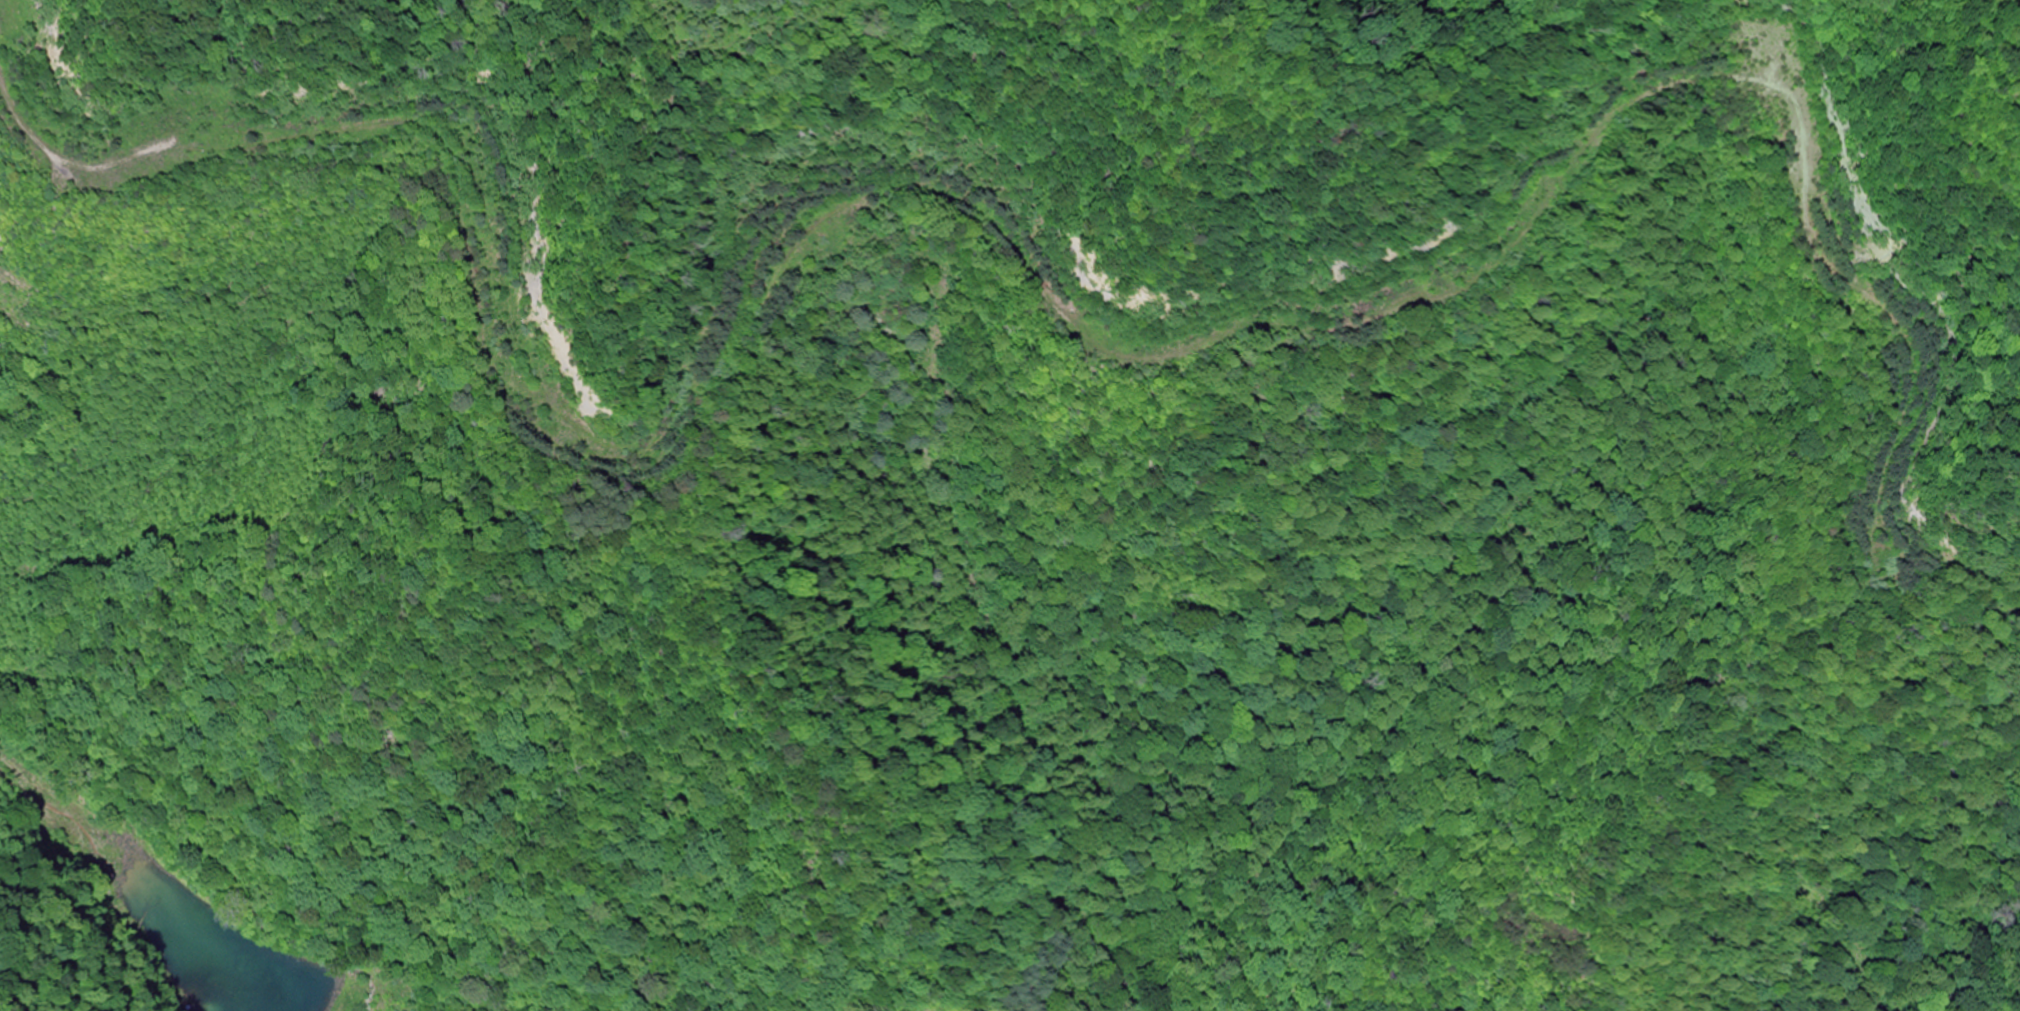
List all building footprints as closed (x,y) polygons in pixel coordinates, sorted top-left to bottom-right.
[(68,176),(95,182),(96,176),(69,170),(68,176)]
